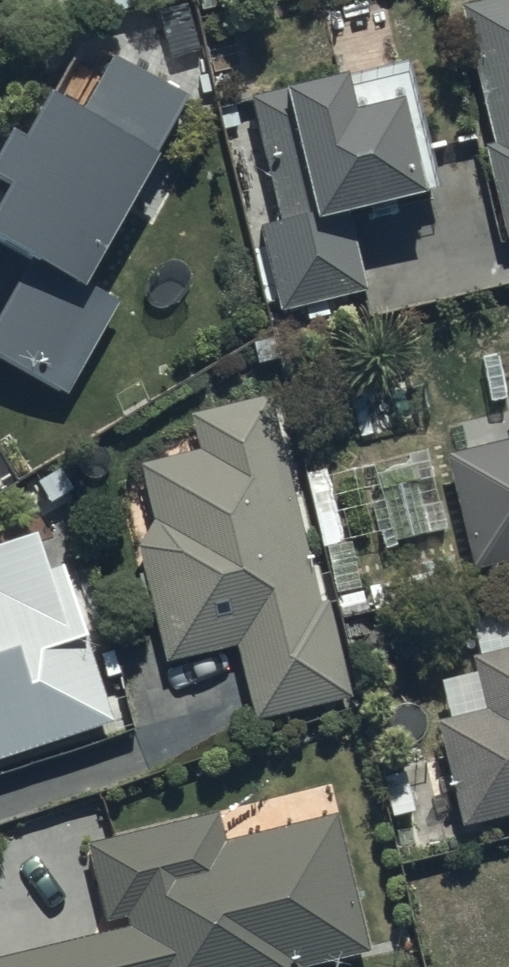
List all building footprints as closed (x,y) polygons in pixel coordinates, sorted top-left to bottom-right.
[(450,10),(482,147),(473,149),(495,243),(508,240),(508,0),(490,0),(450,10)] [(0,318),(0,361),(73,400),(123,307),(83,286),(150,162),(154,165),(188,103),(118,66),(113,75),(84,60),(53,116),(32,104),(7,150),(0,146),(0,258),(26,272),(0,318)] [(401,63),(239,100),(266,226),(246,230),(265,315),(353,296),(336,216),(400,202),(399,197),(428,190),(401,63)] [(189,459),(129,472),(143,526),(126,550),(153,668),(227,651),(244,723),(339,701),(316,603),(305,605),(257,399),(179,417),(189,459)] [(461,572),(508,561),(508,404),(501,406),(508,438),(433,456),(461,572)] [(371,505),(379,546),(429,536),(419,481),(379,488),(382,503),(371,505)] [(98,730),(49,569),(33,574),(22,540),(0,547),(0,760),(98,730)] [(449,829),(508,815),(508,649),(459,661),(471,714),(425,725),(449,829)] [(78,849),(99,936),(0,960),(0,966),(306,966),(355,955),(322,818),(212,845),(205,817),(78,849)]
